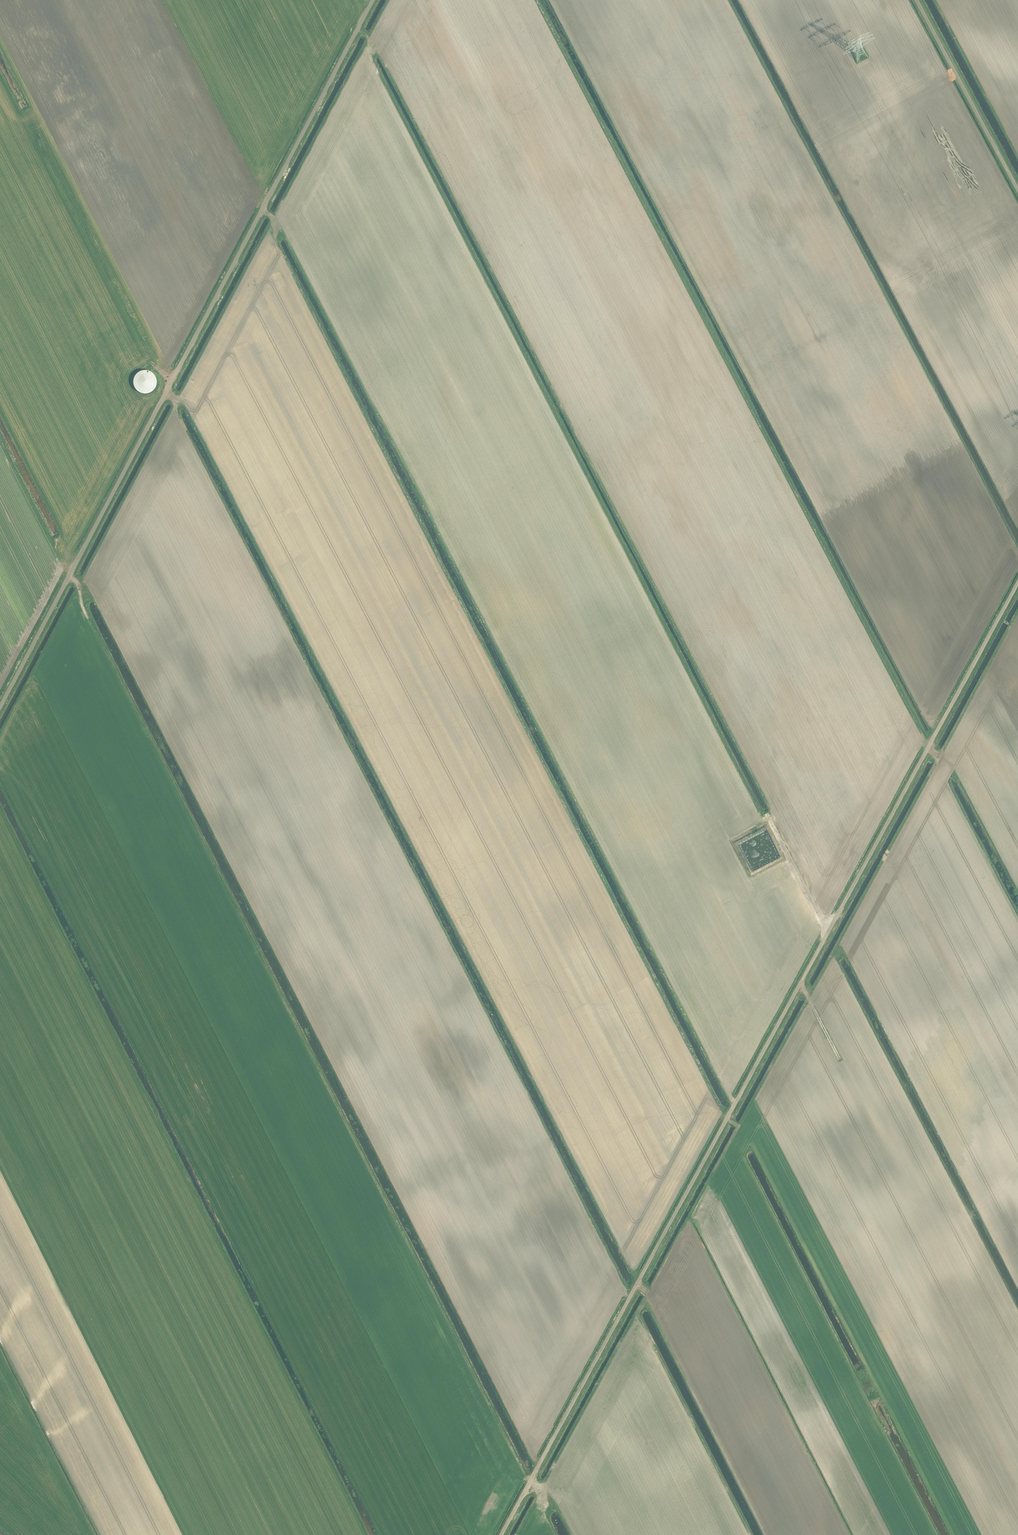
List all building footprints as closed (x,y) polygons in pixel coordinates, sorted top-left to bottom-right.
[(136,388),(137,390),(138,392),(140,393),(141,394),(143,395),(145,396),(147,396),(149,395),(151,395),(153,394),(155,392),(156,391),(157,389),(158,387),(158,385),(158,383),(158,381),(157,379),(156,377),(155,376),(153,374),(152,373),(150,373),(148,372),(146,372),(144,372),(142,373),(140,374),(138,375),(137,377),(136,379),(135,380),(135,382),(135,384),(135,386),(136,388)]
